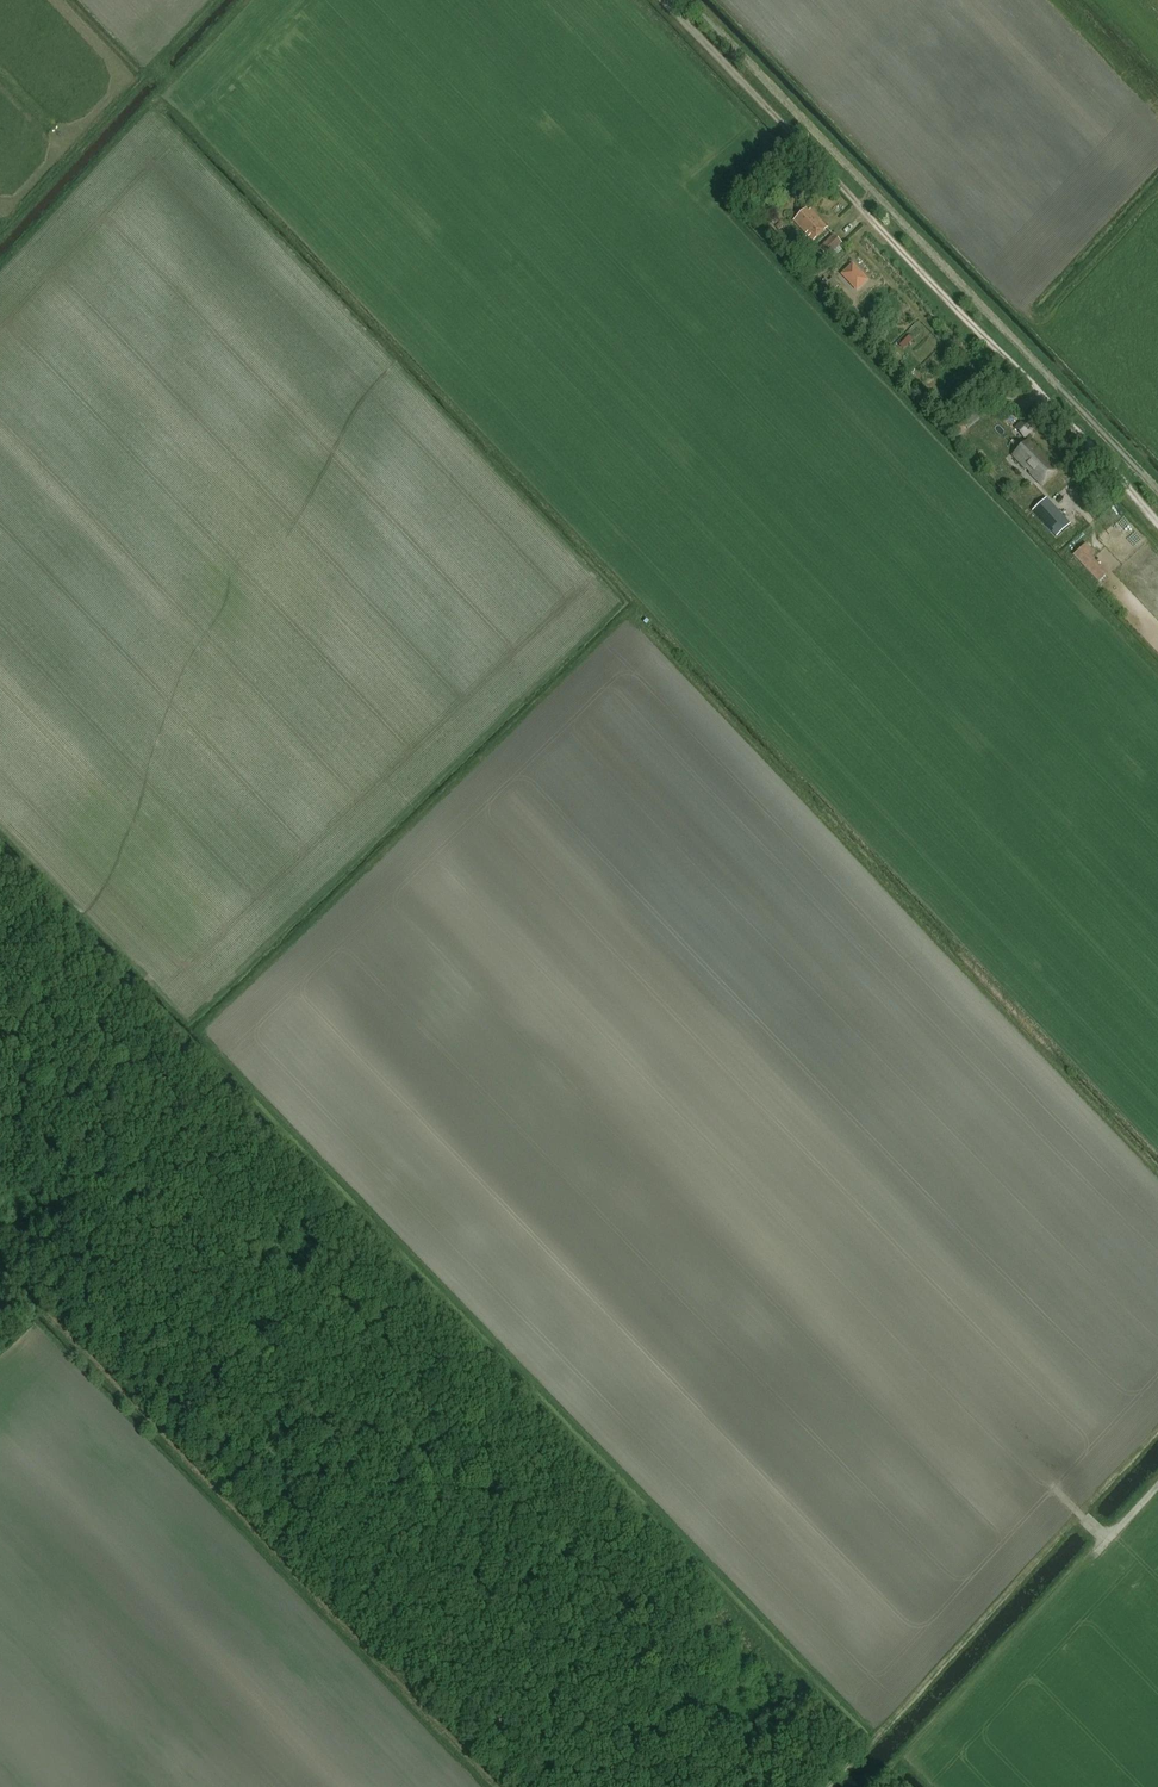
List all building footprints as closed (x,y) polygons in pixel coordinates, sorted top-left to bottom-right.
[(812,242),(827,228),(810,211),(807,214),(805,212),(794,222),(812,242)] [(834,235),(819,249),(827,258),(843,244),(834,235)] [(903,350),(913,340),(909,336),(899,346),(903,350)] [(1024,438),(1033,428),(1025,420),(1016,429),(1024,438)] [(1039,482),(1053,469),(1029,443),(1026,446),(1023,443),(1013,453),(1039,482)] [(1072,523),(1047,496),(1032,510),(1057,537),(1072,523)] [(1073,556),(1098,583),(1108,574),(1091,557),(1095,554),(1086,544),(1073,556)]
